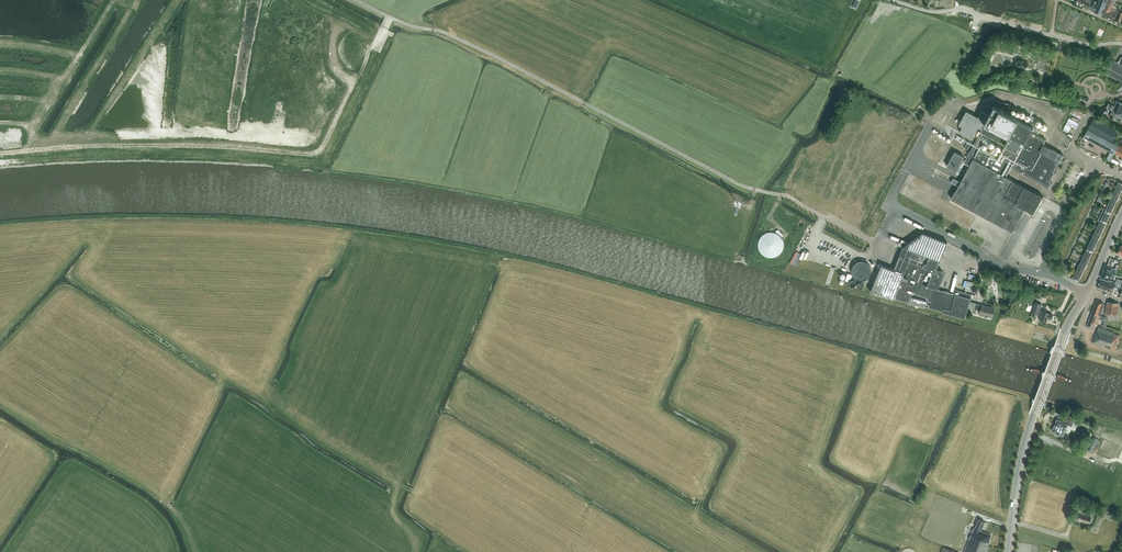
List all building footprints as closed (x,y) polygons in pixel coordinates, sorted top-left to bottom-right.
[(1092,0),(1085,0),(1082,6),(1088,9),(1092,0)] [(1099,0),(1096,0),(1096,1),(1092,0),(1088,9),(1094,12),(1099,0)] [(1107,0),(1099,0),(1094,12),(1101,14),(1107,0)] [(1116,9),(1112,7),(1115,0),(1107,0),(1101,14),(1112,19),(1116,9)] [(1118,8),(1114,20),(1120,23),(1121,17),(1121,10),(1118,8)] [(1121,56),(1117,62),(1113,60),(1105,72),(1121,82),(1121,57),(1121,56)] [(1116,100),(1111,113),(1110,115),(1118,119),(1119,118),(1121,119),(1121,118),(1121,103),(1116,100)] [(1111,109),(1112,105),(1108,103),(1106,106),(1100,110),(1102,115),(1109,111),(1107,108),(1108,107),(1111,109)] [(974,158),(1006,176),(1011,166),(1022,172),(1027,163),(1022,161),(1037,135),(1042,127),(1035,123),(1035,122),(1036,122),(1036,121),(1037,121),(1037,120),(1037,119),(1031,116),(1030,116),(1030,117),(1030,118),(1030,119),(1029,120),(1012,110),(1009,114),(994,106),(989,115),(981,110),(977,117),(966,111),(958,125),(962,127),(960,131),(972,137),(978,126),(982,128),(981,131),(965,161),(968,162),(980,138),(982,139),(985,133),(1005,144),(997,158),(995,157),(996,156),(984,150),(983,152),(979,149),(974,158)] [(1081,119),(1084,112),(1074,106),(1070,113),(1081,119)] [(1078,123),(1068,118),(1065,124),(1075,129),(1078,123)] [(1088,129),(1112,142),(1117,132),(1093,118),(1088,129)] [(1113,143),(1112,142),(1088,129),(1083,137),(1114,154),(1114,153),(1121,157),(1121,148),(1113,143)] [(1063,155),(1043,144),(1027,174),(1042,182),(1041,183),(1049,187),(1052,182),(1049,180),(1063,155)] [(954,152),(946,166),(956,171),(964,157),(954,152)] [(951,198),(1012,231),(1025,208),(1033,213),(1043,196),(1006,176),(974,158),(961,181),(953,177),(951,181),(959,185),(951,198)] [(1073,277),(1079,280),(1121,189),(1121,184),(1118,182),(1106,208),(1104,207),(1098,219),(1098,221),(1100,222),(1099,222),(1073,277)] [(771,257),(774,257),(778,255),(781,253),(784,250),(785,247),(786,243),(785,239),(783,236),(784,235),(785,233),(779,228),(778,229),(776,231),(774,230),(770,230),(766,231),(763,233),(761,236),(759,240),(759,244),(759,247),(761,251),(764,254),(767,256),(771,257)] [(947,242),(923,232),(903,246),(893,269),(881,265),(870,292),(894,298),(908,302),(907,303),(924,307),(925,306),(943,311),(942,312),(965,318),(966,314),(968,308),(970,301),(972,294),(956,289),(954,293),(938,289),(939,285),(944,274),(943,271),(937,268),(940,259),(947,242)] [(1111,267),(1112,262),(1114,263),(1115,259),(1110,257),(1107,265),(1105,265),(1103,271),(1115,275),(1117,269),(1111,268),(1112,267),(1111,267)] [(859,268),(858,274),(870,277),(872,269),(867,267),(869,261),(858,258),(857,265),(860,266),(860,263),(864,264),(863,269),(859,268)] [(1114,278),(1115,275),(1103,271),(1101,277),(1109,280),(1109,279),(1110,279),(1111,276),(1114,278)] [(1117,279),(1116,282),(1111,281),(1110,281),(1110,282),(1100,279),(1097,287),(1112,292),(1114,286),(1120,288),(1121,286),(1121,280),(1117,279)] [(974,282),(967,280),(964,290),(971,292),(974,282)] [(1100,315),(1101,314),(1104,304),(1102,303),(1102,302),(1096,300),(1092,312),(1100,315)] [(970,301),(968,308),(974,309),(980,311),(979,315),(992,318),(995,308),(976,303),(970,301)] [(1117,317),(1119,303),(1107,301),(1105,315),(1117,317)] [(1051,319),(1053,314),(1040,310),(1041,304),(1035,302),(1032,312),(1040,315),(1039,319),(1046,321),(1047,318),(1051,319)] [(1097,325),(1099,318),(1100,315),(1092,312),(1087,326),(1093,328),(1094,324),(1097,325)] [(1114,350),(1119,335),(1114,334),(1114,332),(1098,327),(1096,333),(1092,343),(1105,347),(1114,350)] [(1063,436),(1067,426),(1067,425),(1071,427),(1073,421),(1065,418),(1063,422),(1057,419),(1052,431),(1063,436)] [(1098,439),(1093,437),(1088,449),(1090,450),(1093,451),(1098,439)] [(1086,511),(1081,510),(1077,508),(1075,514),(1079,515),(1078,518),(1089,522),(1091,517),(1085,515),(1086,511)] [(964,551),(985,551),(989,541),(988,541),(991,535),(981,531),(984,521),(978,519),(975,529),(973,528),(964,551)]
